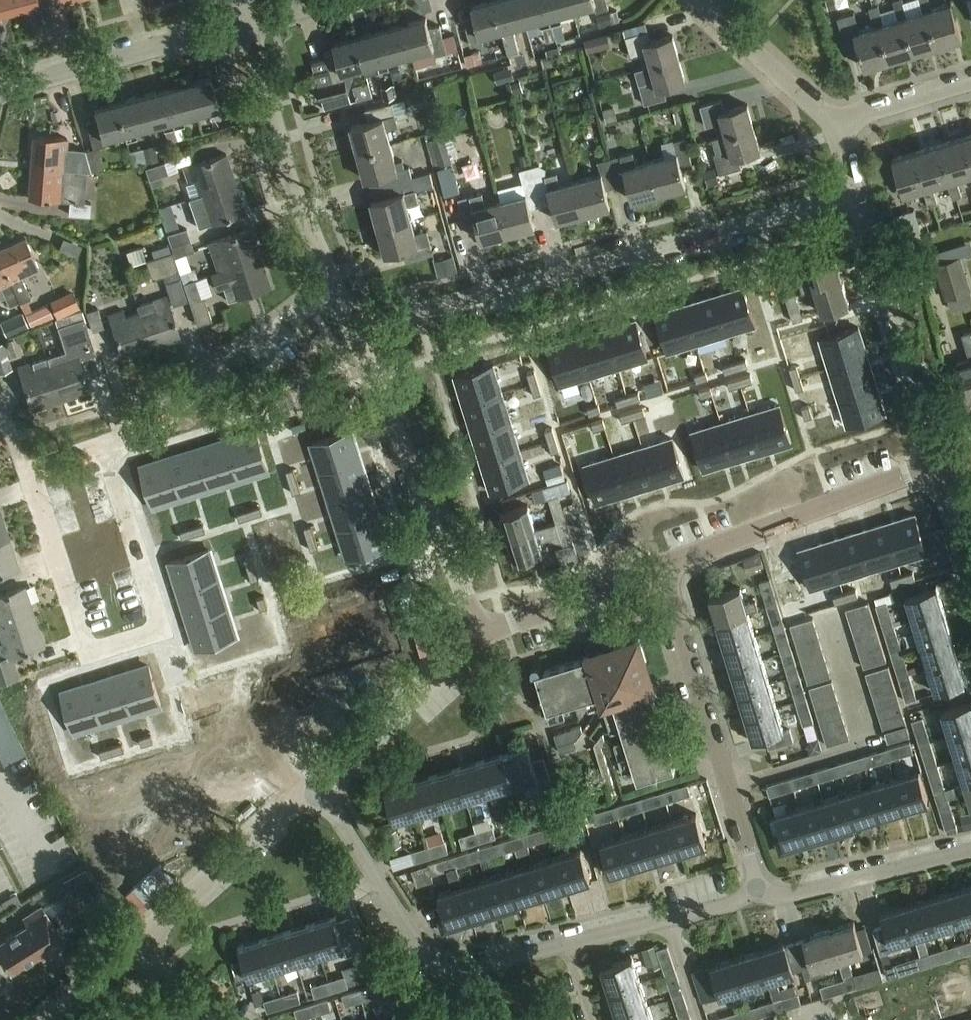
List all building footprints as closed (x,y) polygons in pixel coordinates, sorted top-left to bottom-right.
[(5,0),(0,0),(0,17),(9,15),(5,0)] [(9,15),(39,7),(37,0),(5,0),(9,15)] [(494,1),(502,32),(508,55),(519,52),(513,29),(527,25),(520,0),(499,0),(494,1)] [(527,25),(540,22),(541,29),(543,28),(554,26),(547,0),(520,0),(527,25)] [(554,26),(562,24),(560,16),(577,12),(574,0),(547,0),(554,26)] [(577,12),(594,7),(596,14),(608,11),(606,0),(574,0),(577,12)] [(829,11),(837,8),(835,0),(826,0),(829,11)] [(938,47),(927,11),(923,13),(908,17),(903,0),(902,0),(894,3),(899,20),(903,19),(914,54),(938,47)] [(938,47),(963,40),(952,4),(932,10),(929,0),(919,0),(923,13),(927,11),(938,47)] [(502,32),(494,1),(471,7),(474,16),(464,21),(470,47),(483,44),(481,37),(502,32)] [(869,10),(875,27),(879,26),(890,62),(914,54),(903,19),(899,20),(884,24),(878,7),(869,10)] [(618,11),(597,16),(600,27),(620,22),(618,11)] [(865,69),(890,62),(879,26),(875,27),(860,32),(855,15),(838,20),(850,58),(861,54),(865,69)] [(426,20),(408,25),(416,55),(433,51),(435,58),(447,54),(440,27),(429,30),(426,20)] [(562,24),(554,26),(557,40),(557,42),(566,39),(562,24)] [(641,57),(645,70),(680,61),(673,37),(651,43),(646,24),(624,30),(626,38),(625,38),(631,60),(641,57)] [(408,25),(382,32),(391,67),(400,65),(398,60),(413,56),(416,55),(408,25)] [(554,26),(543,28),(547,42),(557,40),(554,26)] [(382,32),(356,39),(364,69),(366,74),(380,70),(391,67),(382,32)] [(443,38),(447,52),(458,49),(454,35),(443,38)] [(600,50),(596,37),(584,40),(588,53),(600,50)] [(351,104),(345,82),(343,75),(364,69),(356,39),(334,45),(337,54),(325,57),(333,84),(318,88),(324,111),(351,104)] [(559,47),(546,51),(548,58),(561,54),(559,47)] [(480,51),(471,54),(474,65),(483,62),(480,51)] [(680,61),(645,70),(635,72),(639,85),(644,106),(667,100),(664,89),(686,84),(680,61)] [(512,69),(495,74),(498,84),(515,79),(512,69)] [(210,78),(191,83),(199,113),(217,108),(219,116),(231,113),(223,85),(212,88),(210,78)] [(520,82),(510,85),(513,94),(523,91),(520,82)] [(191,83),(163,91),(173,127),(184,124),(182,118),(199,113),(191,83)] [(358,102),(373,97),(369,83),(353,87),(358,102)] [(394,84),(381,88),(384,100),(398,97),(394,84)] [(163,91),(140,97),(148,127),(161,123),(163,130),(173,127),(163,91)] [(227,97),(231,111),(238,109),(234,96),(227,97)] [(140,97),(116,103),(124,133),(126,140),(136,137),(134,130),(148,127),(140,97)] [(719,139),(726,137),(754,130),(748,107),(726,113),(722,101),(701,107),(706,128),(715,126),(719,139)] [(124,133),(116,103),(94,109),(96,119),(85,122),(92,149),(85,151),(90,170),(104,169),(98,148),(105,146),(103,138),(124,133)] [(368,124),(351,128),(358,154),(388,146),(390,145),(386,130),(398,127),(395,116),(392,105),(365,112),(368,124)] [(615,107),(603,111),(607,123),(618,120),(615,107)] [(726,137),(719,139),(714,140),(718,154),(714,155),(719,176),(742,170),(739,159),(760,153),(754,130),(726,137)] [(33,136),(31,156),(35,156),(34,167),(86,170),(90,170),(85,151),(84,149),(66,148),(66,139),(33,136)] [(445,137),(431,140),(446,196),(460,192),(453,165),(452,165),(445,137)] [(941,146),(952,182),(956,181),(970,176),(970,157),(965,138),(941,146)] [(675,155),(650,162),(659,194),(686,187),(681,170),(693,166),(686,140),(672,143),(675,155)] [(388,146),(358,154),(365,181),(369,180),(383,176),(385,187),(413,179),(410,168),(406,170),(403,161),(395,163),(390,145),(388,146)] [(941,146),(917,153),(928,189),(932,188),(947,184),(952,201),(961,198),(956,181),(952,182),(941,146)] [(129,151),(133,166),(158,160),(155,150),(142,153),(141,148),(129,151)] [(928,189),(917,153),(892,161),(903,197),(923,191),(928,208),(937,206),(932,188),(928,189)] [(195,181),(200,196),(232,185),(228,170),(231,169),(226,154),(183,168),(188,183),(195,181)] [(633,154),(609,160),(617,187),(628,184),(632,201),(659,194),(650,162),(637,166),(633,154)] [(520,157),(522,167),(529,165),(527,155),(520,157)] [(600,176),(574,182),(583,215),(610,208),(605,190),(617,187),(609,160),(597,163),(600,176)] [(162,184),(160,177),(168,174),(164,163),(145,169),(151,188),(162,184)] [(86,170),(34,167),(34,178),(30,178),(28,199),(69,202),(68,214),(90,216),(91,203),(84,203),(86,170)] [(715,168),(704,171),(708,187),(719,184),(715,168)] [(557,174),(545,177),(534,180),(541,207),(552,204),(556,222),(583,215),(574,182),(560,186),(557,174)] [(372,203),(379,229),(411,220),(407,205),(419,202),(413,179),(385,187),(389,198),(372,203)] [(530,210),(541,207),(534,180),(522,183),(525,196),(499,202),(504,217),(508,235),(535,228),(530,210)] [(190,199),(189,199),(198,228),(203,226),(245,213),(241,199),(238,200),(233,185),(200,196),(190,199)] [(504,217),(499,202),(485,206),(482,194),(458,201),(465,227),(476,225),(480,243),(508,235),(504,217)] [(906,240),(922,235),(915,212),(899,217),(906,240)] [(163,220),(167,231),(179,227),(175,216),(163,220)] [(411,220),(379,229),(386,256),(403,251),(406,263),(433,255),(430,243),(427,231),(415,234),(411,220)] [(167,235),(170,246),(189,240),(186,229),(167,235)] [(251,230),(209,244),(213,258),(216,257),(220,270),(225,269),(225,270),(258,260),(253,244),(255,243),(251,230)] [(0,249),(0,258),(20,302),(27,299),(30,298),(21,277),(39,269),(25,238),(6,246),(0,249)] [(172,253),(173,258),(193,252),(189,240),(170,246),(172,253)] [(168,245),(161,247),(163,256),(171,253),(168,245)] [(142,247),(127,252),(132,265),(146,260),(142,247)] [(935,255),(948,301),(951,310),(970,304),(970,288),(958,248),(935,255)] [(173,258),(172,253),(171,253),(163,256),(146,261),(152,280),(164,276),(165,282),(180,277),(178,271),(173,258)] [(456,273),(452,257),(435,261),(440,278),(456,273)] [(1,286),(10,307),(20,302),(0,258),(0,287),(1,286)] [(220,270),(211,274),(216,290),(223,287),(228,302),(270,288),(266,274),(263,275),(258,260),(225,270),(225,269),(220,270)] [(802,295),(814,291),(842,283),(835,260),(795,272),(802,295)] [(190,268),(178,271),(180,277),(182,283),(183,283),(194,280),(198,278),(194,266),(190,268)] [(779,276),(786,299),(796,297),(789,273),(779,276)] [(200,298),(194,280),(183,283),(197,326),(211,321),(204,297),(200,298)] [(814,291),(821,314),(849,306),(842,283),(814,291)] [(80,286),(57,296),(65,314),(88,304),(80,286)] [(744,288),(714,297),(726,335),(755,326),(744,288)] [(136,305),(139,311),(150,345),(166,340),(166,342),(180,338),(166,295),(136,305)] [(714,297),(685,306),(697,344),(726,335),(714,297)] [(786,299),(793,322),(803,319),(796,297),(786,299)] [(31,327),(53,318),(47,305),(25,314),(31,327)] [(685,306),(656,315),(668,353),(697,344),(685,306)] [(92,331),(103,328),(97,309),(86,313),(92,331)] [(150,345),(139,311),(125,316),(123,309),(108,314),(122,357),(136,352),(135,350),(150,345)] [(57,327),(84,318),(81,310),(61,317),(57,318),(55,319),(57,327)] [(6,336),(28,327),(22,313),(0,323),(6,336)] [(84,318),(57,327),(65,351),(76,348),(80,359),(95,354),(90,337),(84,318)] [(617,327),(607,330),(619,368),(628,365),(633,364),(648,359),(636,321),(622,325),(617,327)] [(859,328),(821,339),(829,369),(868,357),(859,328)] [(607,330),(578,339),(590,377),(619,368),(607,330)] [(964,335),(969,351),(967,351),(970,361),(958,365),(969,402),(970,401),(970,333),(964,335)] [(578,339),(549,348),(560,386),(562,385),(577,381),(590,377),(578,339)] [(11,366),(2,344),(0,345),(0,370),(11,366)] [(65,351),(48,357),(61,397),(74,393),(75,396),(90,391),(80,359),(76,348),(65,351)] [(61,397),(48,357),(19,366),(32,410),(47,405),(46,402),(61,397)] [(868,357),(829,369),(838,395),(838,398),(876,386),(876,384),(868,357)] [(746,360),(734,364),(737,371),(748,368),(746,360)] [(734,364),(723,367),(726,375),(737,371),(734,364)] [(493,365),(455,376),(464,406),(502,394),(493,365)] [(797,367),(789,369),(793,380),(800,378),(797,367)] [(535,372),(527,374),(527,375),(531,386),(538,383),(535,372)] [(706,372),(694,376),(697,384),(709,380),(706,372)] [(750,376),(739,379),(741,387),(753,383),(750,376)] [(800,378),(793,380),(796,392),(804,389),(800,378)] [(739,379),(728,383),(730,390),(741,387),(739,379)] [(538,383),(531,386),(534,397),(539,395),(542,395),(538,383)] [(876,386),(838,398),(847,427),(885,415),(876,386)] [(711,388),(699,392),(701,399),(713,395),(711,388)] [(639,393),(627,397),(629,404),(641,401),(639,393)] [(502,394),(464,406),(473,435),(511,424),(502,394)] [(627,397),(616,400),(618,408),(629,404),(627,397)] [(599,405),(587,409),(589,417),(601,413),(599,405)] [(779,407),(750,416),(762,454),(791,445),(781,413),(779,407)] [(809,407),(802,409),(805,420),(813,418),(809,407)] [(643,409),(632,412),(634,420),(646,416),(643,409)] [(632,412),(620,416),(623,423),(634,420),(632,412)] [(750,416),(721,425),(733,463),(762,454),(750,416)] [(603,421),(592,424),(594,432),(606,428),(603,421)] [(511,424),(473,435),(482,465),(520,453),(511,424)] [(721,425),(692,434),(704,472),(733,463),(721,425)] [(552,429),(545,432),(548,443),(556,441),(552,429)] [(257,432),(228,441),(240,479),(269,470),(257,432)] [(351,432),(313,443),(322,472),(360,460),(351,432)] [(672,440),(643,449),(655,487),(684,478),(672,440)] [(228,441),(199,450),(211,488),(240,479),(228,441)] [(556,441),(548,443),(552,455),(559,452),(556,441)] [(643,449),(614,458),(626,496),(655,487),(643,449)] [(199,450),(170,459),(182,497),(211,488),(199,450)] [(520,453),(482,465),(491,494),(529,482),(520,453)] [(614,458),(585,467),(587,472),(597,505),(626,496),(614,458)] [(170,459),(141,468),(153,506),(182,497),(170,459)] [(360,460),(322,472),(331,501),(369,489),(360,460)] [(294,469),(287,471),(290,483),(298,480),(294,469)] [(298,480),(290,483),(294,494),(301,492),(298,480)] [(561,495),(571,492),(567,481),(558,484),(536,491),(540,502),(549,499),(559,496),(561,495)] [(369,489),(331,501),(340,530),(378,518),(369,489)] [(559,496),(549,499),(550,501),(557,524),(566,522),(562,507),(559,498),(559,496)] [(265,514),(262,506),(251,510),(253,518),(265,514)] [(501,515),(508,539),(535,530),(528,507),(501,515)] [(253,518),(251,510),(239,514),(242,521),(253,518)] [(915,516),(886,525),(898,563),(927,554),(915,516)] [(378,518),(340,530),(349,559),(387,547),(378,518)] [(566,522),(557,524),(564,547),(573,544),(566,522)] [(535,530),(508,539),(515,562),(542,553),(539,542),(557,537),(553,524),(535,530)] [(208,533),(205,525),(194,529),(196,536),(208,533)] [(886,525),(857,534),(869,572),(898,563),(886,525)] [(312,526),(304,528),(308,540),(315,537),(312,526)] [(196,536),(194,529),(182,532),(185,540),(196,536)] [(857,534),(828,543),(840,581),(869,572),(857,534)] [(315,537),(308,540),(311,551),(319,549),(315,537)] [(19,568),(15,555),(13,555),(8,539),(0,542),(0,574),(19,568)] [(828,543),(799,551),(811,589),(840,581),(828,543)] [(209,550),(171,562),(180,591),(218,579),(209,550)] [(761,556),(744,561),(747,572),(765,567),(761,556)] [(252,557),(245,559),(248,570),(256,568),(252,557)] [(256,568),(248,570),(252,582),(259,579),(256,568)] [(913,573),(902,576),(904,584),(916,581),(913,573)] [(902,576),(890,580),(893,588),(904,584),(902,576)] [(218,579),(180,591),(189,620),(227,609),(218,579)] [(759,583),(759,584),(767,608),(778,605),(770,580),(768,581),(768,580),(759,583)] [(33,616),(28,602),(30,601),(25,586),(0,594),(0,627),(33,616)] [(906,598),(913,622),(945,612),(937,587),(936,587),(936,588),(906,598)] [(741,590),(710,599),(718,623),(749,614),(748,613),(759,610),(756,601),(746,604),(741,590)] [(856,590),(845,594),(847,602),(858,598),(856,590)] [(845,594),(833,598),(836,605),(847,602),(845,594)] [(265,597),(257,599),(261,610),(268,608),(265,597)] [(846,611),(850,622),(872,615),(869,604),(846,611)] [(876,607),(884,631),(894,628),(887,604),(876,607)] [(767,608),(774,633),(785,629),(778,605),(767,608)] [(227,609),(189,620),(198,650),(236,638),(227,609)] [(913,622),(921,646),(952,637),(945,612),(913,622)] [(718,624),(724,647),(756,638),(749,614),(718,623),(718,624)] [(850,622),(853,633),(876,627),(872,615),(850,622)] [(0,627),(0,631),(4,642),(0,643),(0,655),(1,658),(0,658),(0,684),(18,679),(10,656),(44,645),(40,631),(38,631),(33,616),(0,627)] [(791,627),(794,637),(816,631),(813,620),(791,627)] [(853,633),(857,645),(879,638),(876,627),(853,633)] [(884,631),(891,655),(902,652),(894,628),(884,631)] [(774,633),(782,657),(792,654),(785,629),(774,633)] [(794,637),(798,649),(820,642),(816,631),(794,637)] [(921,646),(928,670),(960,660),(952,637),(921,646)] [(639,638),(620,644),(631,678),(646,673),(643,664),(647,663),(639,638)] [(724,647),(732,671),(763,661),(756,638),(724,647)] [(857,645),(860,657),(883,650),(879,638),(857,645)] [(798,649),(801,661),(823,654),(820,642),(798,649)] [(616,650),(607,653),(616,682),(631,678),(620,644),(615,646),(616,650)] [(883,650),(860,657),(864,669),(887,662),(883,650)] [(891,655),(899,679),(909,675),(902,652),(891,655)] [(590,662),(598,688),(616,682),(607,653),(597,656),(598,659),(590,662)] [(782,657),(789,681),(800,678),(792,654),(782,657)] [(801,661),(805,672),(827,666),(823,654),(801,661)] [(595,709),(603,706),(604,706),(604,705),(598,688),(590,662),(582,664),(581,660),(563,666),(574,704),(592,698),(595,709)] [(960,660),(928,670),(936,694),(966,684),(966,686),(967,685),(960,660)] [(770,685),(763,661),(732,671),(739,695),(770,685)] [(546,676),(537,678),(545,703),(550,722),(560,719),(557,709),(574,704),(563,666),(544,672),(546,676)] [(827,666),(805,672),(808,685),(831,678),(827,666)] [(149,667),(120,676),(132,714),(161,705),(149,667)] [(870,685),(891,678),(887,667),(866,674),(870,685)] [(598,688),(604,705),(647,692),(645,684),(649,683),(646,673),(631,678),(616,682),(598,688)] [(909,675),(899,679),(906,703),(917,700),(909,675)] [(120,676),(91,685),(103,723),(132,714),(120,676)] [(807,702),(800,678),(789,681),(797,705),(807,702)] [(873,696),(895,689),(891,678),(870,685),(873,696)] [(810,689),(813,700),(835,693),(832,683),(810,689)] [(91,685),(62,694),(74,732),(103,723),(91,685)] [(770,685),(739,695),(741,703),(746,718),(777,709),(775,703),(770,685)] [(873,696),(877,708),(898,700),(895,689),(873,696)] [(603,706),(607,718),(655,704),(654,699),(650,700),(647,692),(604,705),(604,706),(603,706)] [(813,700),(816,711),(839,705),(835,693),(813,700)] [(881,719),(902,712),(898,700),(877,708),(881,719)] [(807,702),(797,705),(803,727),(813,724),(807,702)] [(611,732),(621,729),(659,717),(655,704),(607,718),(611,732)] [(942,713),(949,737),(970,730),(970,704),(942,713)] [(816,711),(820,723),(842,716),(839,705),(816,711)] [(777,709),(746,718),(753,741),(766,737),(767,741),(770,750),(794,743),(790,731),(784,733),(777,709)] [(885,730),(906,724),(902,712),(881,719),(885,730)] [(820,723),(824,735),(846,728),(842,716),(820,723)] [(621,729),(625,742),(663,730),(659,717),(621,729)] [(912,723),(920,746),(930,742),(922,720),(912,723)] [(906,724),(885,730),(889,742),(910,735),(906,724)] [(573,741),(577,740),(583,732),(581,727),(554,735),(558,746),(560,754),(576,749),(573,741)] [(849,740),(846,728),(824,735),(827,747),(849,740)] [(665,735),(663,730),(625,742),(626,746),(616,749),(619,758),(663,745),(661,737),(665,735)] [(949,737),(956,761),(970,756),(970,730),(949,737)] [(151,735),(140,739),(142,747),(154,743),(151,735)] [(608,791),(615,789),(602,747),(606,745),(603,735),(594,746),(608,791)] [(811,742),(808,747),(810,755),(822,752),(819,740),(818,740),(811,742)] [(920,746),(927,770),(937,766),(930,742),(920,746)] [(888,750),(891,761),(914,754),(910,743),(888,750)] [(123,744),(111,748),(114,755),(125,752),(123,744)] [(632,764),(634,769),(671,757),(670,752),(666,753),(663,745),(619,758),(622,767),(632,764)] [(530,747),(504,755),(514,786),(518,800),(528,797),(524,783),(537,779),(540,788),(552,785),(544,760),(533,763),(529,749),(530,748),(530,747)] [(111,748),(100,751),(102,759),(114,755),(111,748)] [(888,750),(864,757),(867,768),(891,761),(888,750)] [(504,755),(480,762),(490,793),(514,786),(504,755)] [(964,785),(970,782),(970,756),(956,761),(964,785)] [(671,757),(634,769),(638,782),(675,771),(671,757)] [(864,757),(840,764),(843,775),(867,768),(864,757)] [(466,801),(490,793),(480,762),(457,769),(466,801)] [(840,764),(816,772),(819,783),(843,775),(840,764)] [(927,770),(935,794),(945,790),(937,766),(927,770)] [(457,769),(433,777),(442,808),(466,801),(457,769)] [(816,772),(791,779),(795,790),(819,783),(816,772)] [(919,773),(895,780),(904,811),(930,803),(929,802),(928,803),(919,773)] [(433,777),(409,784),(418,815),(442,808),(433,777)] [(770,798),(795,790),(791,779),(766,787),(770,798)] [(881,818),(904,811),(895,780),(871,787),(881,818)] [(935,794),(942,818),(944,825),(946,830),(947,834),(958,831),(956,827),(955,822),(953,815),(948,799),(966,793),(970,808),(970,782),(964,785),(945,790),(935,794)] [(418,815),(409,784),(383,791),(384,793),(385,792),(394,823),(418,815)] [(664,792),(667,803),(692,796),(688,785),(664,792)] [(180,787),(94,819),(108,863),(194,831),(180,787)] [(871,787),(847,794),(857,826),(881,818),(871,787)] [(664,792),(639,800),(643,811),(667,803),(664,792)] [(847,794),(820,803),(829,834),(833,832),(834,836),(850,831),(849,828),(857,826),(847,794)] [(639,800),(615,807),(619,818),(643,811),(639,800)] [(820,803),(796,810),(805,841),(809,840),(810,843),(826,838),(825,835),(829,834),(820,803)] [(595,825),(619,818),(615,807),(592,814),(595,825)] [(805,841),(796,810),(776,816),(777,819),(781,834),(782,837),(779,838),(783,851),(802,845),(801,842),(805,841)] [(961,816),(962,820),(964,830),(970,829),(970,813),(961,816)] [(538,814),(526,818),(528,826),(541,822),(538,814)] [(697,814),(673,822),(683,854),(708,846),(708,845),(706,845),(697,814)] [(528,828),(525,818),(508,823),(511,834),(528,828)] [(781,834),(777,819),(770,821),(774,836),(781,834)] [(549,828),(552,838),(576,831),(572,820),(549,828)] [(673,822),(649,829),(658,861),(683,854),(673,822)] [(476,833),(479,844),(496,838),(493,827),(476,833)] [(549,828),(525,835),(528,846),(552,838),(549,828)] [(649,829),(624,837),(634,869),(658,861),(649,829)] [(463,849),(479,844),(476,833),(460,838),(463,849)] [(525,835),(501,842),(504,853),(528,846),(525,835)] [(634,869),(624,837),(600,844),(610,875),(608,875),(609,876),(634,869)] [(428,848),(431,858),(449,853),(445,842),(428,848)] [(480,861),(504,853),(501,842),(477,850),(480,861)] [(428,848),(411,853),(414,864),(431,858),(428,848)] [(477,850),(454,857),(457,868),(480,861),(477,850)] [(590,881),(581,850),(557,858),(567,889),(592,882),(592,880),(590,881)] [(463,886),(457,868),(454,857),(453,857),(429,865),(432,876),(447,871),(452,889),(437,894),(443,915),(439,916),(443,930),(463,924),(462,921),(470,918),(472,922),(473,921),(463,886)] [(557,858),(533,865),(543,897),(567,889),(557,858)] [(509,872),(519,904),(543,897),(533,865),(509,872)] [(85,869),(63,881),(69,892),(75,889),(85,883),(91,880),(85,869)] [(509,872),(486,879),(496,914),(511,910),(510,906),(519,904),(509,872)] [(486,879),(463,886),(473,921),(487,917),(486,913),(494,911),(495,914),(496,914),(486,879)] [(953,893),(962,924),(970,921),(970,887),(953,893)] [(938,931),(962,924),(953,893),(929,900),(938,931)] [(921,958),(920,958),(923,968),(947,961),(944,951),(929,955),(923,935),(938,931),(929,900),(905,907),(914,938),(915,938),(921,958)] [(42,907),(22,919),(27,926),(0,943),(0,955),(11,972),(39,954),(42,959),(65,944),(42,907)] [(890,946),(914,938),(905,907),(880,915),(880,916),(881,916),(885,927),(873,931),(881,955),(892,952),(890,946)] [(311,924),(321,956),(345,949),(341,934),(336,918),(337,918),(337,917),(311,924)] [(839,962),(845,981),(848,991),(857,988),(848,959),(873,951),(866,928),(856,930),(854,923),(830,930),(839,961),(839,962)] [(287,932),(297,963),(321,956),(311,924),(287,932)] [(355,930),(341,934),(345,949),(348,957),(362,953),(355,930)] [(805,940),(795,943),(803,970),(806,980),(827,974),(824,966),(839,962),(839,961),(830,930),(804,938),(805,940)] [(287,932),(263,939),(272,970),(297,963),(287,932)] [(272,970),(263,939),(238,947),(238,948),(239,947),(244,964),(248,978),(272,970)] [(803,970),(795,943),(785,947),(784,944),(760,952),(769,983),(773,993),(780,990),(781,990),(778,980),(794,976),(793,973),(803,970)] [(944,951),(947,961),(970,954),(970,953),(968,943),(944,951)] [(659,945),(642,950),(649,971),(663,966),(658,950),(660,949),(659,945)] [(663,966),(665,972),(676,969),(669,947),(660,949),(658,950),(663,966)] [(769,983),(760,952),(735,959),(745,991),(769,983)] [(607,984),(608,988),(639,978),(633,958),(612,965),(611,961),(597,966),(603,985),(607,984)] [(900,975),(923,968),(920,958),(896,965),(900,975)] [(721,998),(745,991),(735,959),(710,967),(710,968),(711,968),(721,998)] [(244,964),(232,967),(236,981),(248,978),(244,964)] [(665,972),(673,996),(684,993),(676,969),(665,972)] [(329,982),(332,993),(348,988),(345,977),(329,982)] [(615,1008),(616,1012),(647,1002),(639,978),(608,988),(610,992),(606,993),(611,1009),(615,1008)] [(824,998),(848,991),(845,981),(821,988),(824,998)] [(316,998),(332,993),(329,982),(312,987),(316,998)] [(359,991),(362,1001),(379,996),(376,986),(359,991)] [(346,1006),(362,1001),(359,991),(343,995),(346,1006)] [(281,997),(284,1007),(300,1002),(298,992),(281,997)] [(680,1019),(683,1019),(692,1017),(684,993),(673,996),(680,1019)] [(799,994),(774,1002),(776,1009),(777,1013),(802,1005),(801,1001),(799,994)] [(268,1012),(284,1007),(281,997),(265,1002),(268,1012)] [(312,1005),(315,1016),(331,1011),(328,1000),(312,1005)] [(647,1002),(616,1012),(617,1016),(614,1017),(615,1019),(653,1019),(647,1002)] [(750,1010),(753,1017),(754,1019),(777,1013),(776,1009),(774,1002),(750,1010)] [(315,1016),(312,1005),(295,1010),(298,1019),(301,1019),(315,1016)] [(750,1010),(726,1017),(727,1019),(754,1019),(750,1010)]
